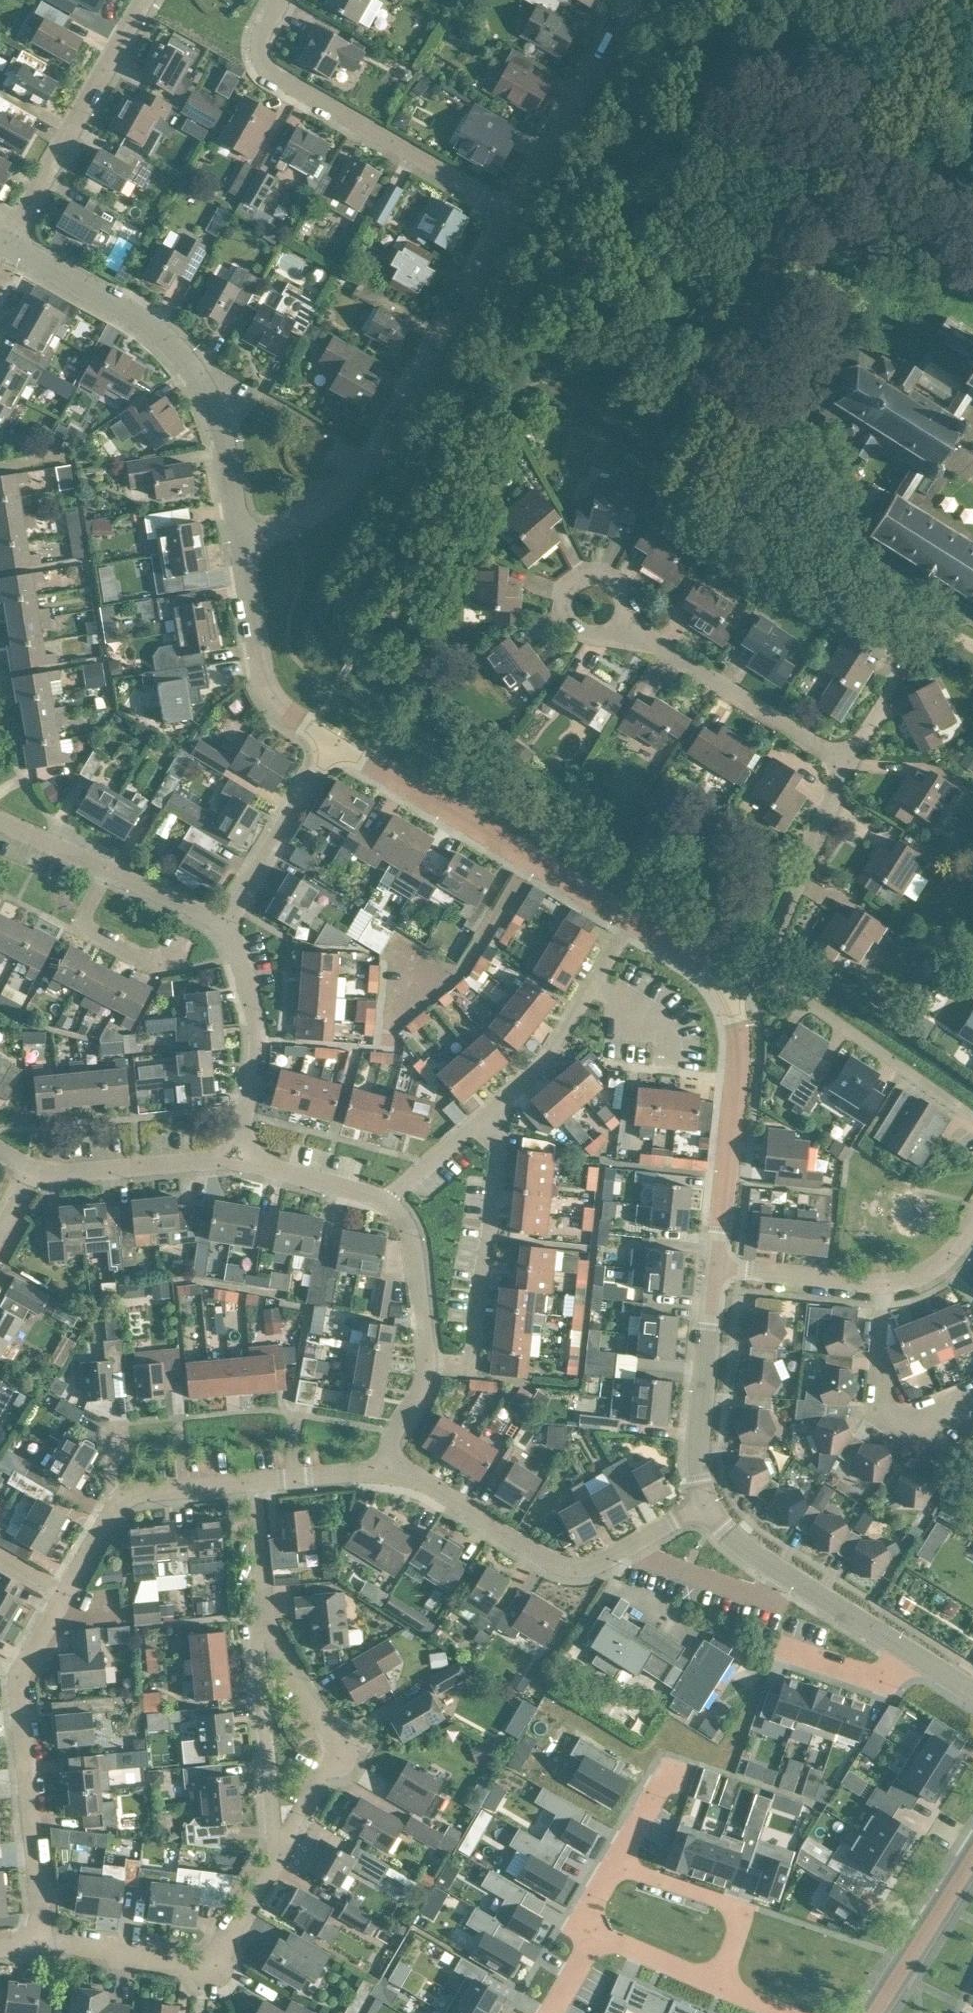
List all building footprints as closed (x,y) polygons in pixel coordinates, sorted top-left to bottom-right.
[(71,13),(77,2),(96,13),(104,0),(47,0),(71,13)] [(325,5),(342,15),(357,23),(359,21),(369,27),(383,3),(377,0),(328,0),(325,5)] [(555,0),(524,0),(537,7),(522,34),(561,56),(576,28),(553,15),(560,3),(555,0)] [(69,17),(42,1),(29,22),(41,29),(33,42),(68,63),(81,40),(62,29),(69,17)] [(349,43),(332,34),(315,24),(308,37),(312,39),(298,62),(328,79),(337,63),(354,73),(360,62),(365,54),(348,44),(349,43)] [(192,65),(199,53),(171,38),(165,48),(159,45),(148,65),(149,65),(143,76),(174,94),(179,96),(186,93),(194,80),(185,75),(191,64),(192,65)] [(46,64),(23,51),(17,60),(14,58),(4,75),(8,77),(3,85),(25,98),(42,108),(56,83),(41,74),(46,64)] [(534,62),(513,51),(506,63),(510,66),(496,92),(530,111),(545,85),(527,75),(534,62)] [(234,79),(245,85),(252,69),(241,64),(234,79)] [(429,87),(423,80),(412,90),(419,97),(429,87)] [(120,146),(146,161),(161,134),(153,129),(159,117),(164,120),(172,107),(143,91),(137,102),(129,98),(112,128),(129,137),(123,147),(120,145),(120,146)] [(212,127),(222,110),(194,94),(184,111),(212,127)] [(243,97),(234,114),(218,141),(250,159),(266,133),(276,115),(243,97)] [(0,98),(0,143),(1,144),(3,142),(22,153),(35,131),(26,127),(32,117),(36,119),(36,118),(26,113),(0,98)] [(513,128),(475,106),(460,133),(467,137),(459,152),(495,173),(504,156),(502,155),(506,149),(508,150),(511,144),(506,141),(513,128)] [(209,131),(198,124),(192,135),(202,142),(209,131)] [(312,199),(325,175),(330,166),(320,161),(329,145),(298,128),(288,145),(275,168),(284,173),(289,163),(309,174),(306,179),(309,191),(314,193),(311,199),(312,199)] [(146,162),(146,161),(120,146),(119,147),(124,150),(118,160),(100,150),(86,174),(120,193),(127,180),(142,189),(155,167),(146,162)] [(0,157),(0,191),(9,176),(1,171),(6,162),(10,164),(11,163),(0,157)] [(325,175),(312,199),(352,221),(368,193),(377,197),(383,187),(374,182),(379,174),(352,158),(338,183),(325,175)] [(229,193),(242,200),(259,170),(246,163),(229,193)] [(275,180),(259,170),(242,200),(258,209),(275,180)] [(403,192),(389,184),(369,219),(383,226),(403,192)] [(108,234),(119,215),(90,199),(95,202),(89,213),(70,202),(57,226),(90,245),(99,229),(108,234)] [(423,215),(411,235),(423,242),(426,237),(450,251),(467,219),(436,201),(427,217),(423,215)] [(173,252),(161,245),(154,257),(144,275),(169,289),(182,266),(194,273),(198,266),(208,249),(183,235),(173,252)] [(416,246),(399,237),(384,263),(397,270),(388,285),(397,290),(414,300),(423,285),(432,290),(440,275),(421,264),(427,253),(432,257),(433,256),(416,246)] [(245,308),(246,306),(253,293),(261,280),(238,267),(228,284),(213,275),(210,279),(207,286),(209,288),(197,310),(220,323),(233,301),(245,308)] [(319,306),(301,295),(303,291),(289,283),(282,295),(284,296),(275,312),(262,305),(253,321),(244,339),(249,341),(250,340),(276,354),(289,331),(302,338),(303,334),(304,334),(308,327),(309,324),(319,306)] [(389,299),(381,294),(360,283),(353,295),(379,310),(365,334),(395,351),(409,326),(400,320),(407,309),(389,299)] [(253,293),(246,306),(254,311),(262,298),(253,293)] [(17,314),(54,335),(60,324),(69,325),(70,325),(80,309),(53,294),(47,305),(27,295),(17,314)] [(48,346),(54,335),(17,314),(6,333),(25,344),(19,355),(46,370),(55,354),(54,353),(48,346)] [(964,382),(948,407),(913,386),(922,373),(915,369),(903,361),(902,362),(898,359),(897,361),(894,359),(890,360),(889,362),(881,357),(877,364),(858,352),(829,359),(813,384),(819,413),(839,424),(834,432),(842,436),(841,438),(842,442),(849,446),(847,450),(865,461),(873,449),(908,470),(892,496),(884,491),(869,514),(839,495),(830,510),(860,530),(867,535),(867,536),(878,543),(877,545),(879,546),(880,545),(889,550),(888,551),(890,553),(891,551),(899,556),(898,558),(900,559),(901,558),(910,563),(909,565),(911,566),(912,565),(920,570),(919,571),(921,573),(922,571),(931,576),(930,578),(932,579),(933,578),(941,583),(940,585),(943,586),(944,584),(952,590),(951,591),(953,593),(954,591),(962,596),(961,598),(964,599),(965,598),(972,603),(972,605),(972,546),(906,503),(922,479),(924,475),(934,481),(941,470),(936,466),(940,460),(943,462),(955,442),(952,440),(956,434),(961,437),(968,425),(958,420),(961,415),(972,396),(972,334),(947,317),(938,332),(971,354),(956,377),(964,382)] [(101,333),(101,323),(92,323),(92,334),(101,333)] [(304,334),(303,334),(314,340),(320,330),(309,324),(308,327),(304,334)] [(362,355),(333,339),(320,362),(341,373),(332,389),(363,407),(378,380),(355,367),(362,355)] [(105,363),(94,357),(79,383),(101,395),(106,386),(127,398),(143,369),(129,361),(131,358),(113,349),(105,363)] [(46,370),(19,355),(12,367),(0,360),(0,385),(20,396),(26,385),(35,386),(36,387),(46,370)] [(46,370),(38,383),(69,401),(77,388),(46,370)] [(20,396),(0,385),(0,426),(11,432),(20,415),(19,415),(13,407),(20,396)] [(119,414),(131,431),(133,435),(142,429),(155,448),(166,441),(183,429),(174,416),(176,415),(165,399),(151,408),(143,397),(119,414)] [(74,445),(65,440),(60,449),(69,454),(74,445)] [(161,456),(157,457),(127,462),(132,487),(155,484),(157,498),(193,492),(189,464),(163,468),(161,456)] [(59,490),(73,488),(69,466),(55,468),(59,490)] [(19,498),(17,484),(28,483),(26,472),(0,477),(0,501),(19,498)] [(632,524),(642,477),(622,472),(619,486),(598,481),(592,505),(580,503),(578,508),(574,528),(613,536),(618,515),(631,518),(630,523),(632,524)] [(673,487),(672,496),(683,498),(685,489),(673,487)] [(559,519),(534,489),(512,508),(515,512),(505,520),(521,539),(511,548),(528,567),(558,542),(543,525),(554,516),(558,520),(559,519)] [(41,517),(39,508),(21,510),(19,498),(0,501),(0,524),(41,517)] [(70,536),(71,536),(81,534),(77,511),(66,513),(70,536)] [(160,554),(203,547),(199,523),(174,527),(172,511),(144,516),(148,540),(158,538),(160,554)] [(106,528),(128,527),(128,512),(106,512),(106,528)] [(35,527),(34,519),(41,518),(41,517),(0,524),(0,547),(26,543),(24,529),(35,527)] [(92,521),(92,535),(102,535),(102,521),(92,521)] [(686,544),(651,522),(646,530),(635,547),(637,548),(640,543),(652,550),(642,565),(675,586),(687,568),(676,561),(686,544)] [(729,528),(721,543),(729,548),(737,532),(729,528)] [(81,534),(71,536),(74,559),(85,557),(81,534)] [(0,547),(0,571),(16,568),(41,564),(39,554),(30,555),(28,542),(26,543),(0,547)] [(203,547),(160,554),(163,569),(153,571),(157,595),(185,590),(182,574),(207,570),(203,547)] [(506,569),(470,567),(469,584),(477,584),(476,609),(495,610),(494,624),(516,624),(517,585),(500,584),(501,570),(506,571),(506,569)] [(35,597),(33,584),(44,582),(42,572),(17,576),(0,579),(0,598),(1,602),(35,597)] [(732,604),(697,582),(692,590),(681,606),(683,607),(686,602),(698,610),(688,625),(722,646),(733,628),(722,621),(732,604)] [(176,632),(215,625),(211,602),(187,606),(185,594),(156,599),(160,620),(174,619),(176,632)] [(119,596),(103,598),(104,605),(120,602),(119,596)] [(8,624),(50,618),(48,608),(37,610),(35,597),(1,602),(1,604),(5,603),(8,624)] [(151,600),(136,602),(138,612),(141,612),(143,619),(154,617),(151,600)] [(113,606),(100,608),(105,643),(118,641),(113,606)] [(94,611),(84,612),(87,629),(83,632),(84,636),(97,634),(94,611)] [(774,625),(759,616),(752,628),(741,645),(743,645),(746,640),(758,648),(748,663),(782,684),(793,666),(782,659),(792,642),(771,629),(774,625)] [(8,647),(42,642),(40,629),(51,627),(50,618),(8,624),(12,646),(8,646),(8,647)] [(156,672),(197,665),(195,653),(219,649),(215,625),(176,632),(178,644),(161,646),(153,656),(156,672)] [(870,652),(845,636),(823,672),(834,679),(816,706),(840,721),(871,671),(857,662),(864,650),(869,653),(870,652)] [(485,657),(510,690),(520,682),(532,697),(554,680),(527,644),(513,655),(504,644),(509,640),(508,639),(485,657)] [(42,642),(8,647),(12,670),(57,663),(55,653),(44,655),(42,642)] [(205,663),(197,665),(156,672),(142,674),(144,688),(158,686),(164,724),(191,719),(188,705),(202,703),(200,690),(209,688),(205,663)] [(649,680),(658,685),(667,667),(659,663),(649,680)] [(88,669),(91,689),(106,687),(103,667),(88,669)] [(17,701),(51,696),(49,682),(60,680),(58,670),(33,675),(13,678),(17,701)] [(552,702),(601,733),(599,735),(600,736),(624,699),(620,697),(587,676),(577,691),(566,683),(569,678),(567,677),(552,702)] [(955,719),(935,682),(925,688),(908,697),(908,698),(914,696),(920,708),(902,717),(920,752),(941,741),(935,729),(955,719)] [(24,723),(66,716),(64,707),(53,708),(51,696),(17,701),(17,702),(21,702),(24,723)] [(637,700),(626,717),(619,729),(633,738),(635,734),(657,747),(667,731),(678,738),(690,720),(656,699),(647,714),(635,706),(638,701),(637,700)] [(24,746),(58,741),(56,727),(67,725),(66,716),(24,723),(28,744),(24,745),(24,746)] [(703,729),(687,753),(734,783),(735,782),(741,786),(751,770),(744,766),(756,748),(723,727),(713,742),(701,734),(704,729),(703,729)] [(249,738),(238,755),(231,766),(273,791),(290,763),(249,738)] [(507,749),(517,757),(525,747),(515,740),(507,749)] [(58,741),(24,746),(28,769),(48,766),(73,762),(71,752),(60,753),(58,741)] [(222,774),(230,760),(199,742),(191,756),(222,774)] [(90,780),(104,756),(94,750),(79,774),(90,780)] [(772,758),(763,772),(767,775),(754,796),(770,807),(763,819),(781,830),(802,796),(787,787),(795,775),(799,778),(800,777),(772,758)] [(958,790),(946,783),(929,772),(928,773),(933,776),(925,788),(907,776),(885,809),(907,823),(914,812),(935,825),(958,790)] [(163,809),(174,792),(173,791),(180,780),(168,774),(151,803),(162,809),(163,809)] [(191,825),(221,844),(225,847),(231,838),(241,844),(259,813),(248,807),(256,794),(229,778),(216,801),(227,808),(220,819),(174,792),(163,809),(191,825)] [(331,830),(355,792),(337,781),(327,797),(322,793),(302,825),(315,833),(321,823),(331,830)] [(101,825),(118,796),(94,782),(87,794),(76,811),(101,825)] [(587,793),(577,787),(571,797),(581,804),(587,793)] [(346,839),(342,846),(354,853),(367,833),(358,828),(373,803),(355,792),(331,830),(346,839)] [(118,796),(101,825),(124,840),(148,800),(136,793),(130,803),(118,796)] [(723,815),(715,827),(727,835),(735,823),(723,815)] [(391,863),(413,827),(394,816),(378,841),(367,833),(354,853),(375,866),(381,857),(391,863)] [(221,844),(191,825),(186,834),(178,847),(187,853),(180,866),(181,867),(177,873),(178,879),(192,887),(197,886),(201,879),(214,887),(228,864),(207,852),(214,841),(221,845),(221,844)] [(416,891),(429,871),(417,864),(432,839),(413,827),(391,863),(401,869),(395,878),(416,891)] [(928,861),(914,853),(897,842),(897,843),(901,846),(894,858),(877,847),(856,881),(876,893),(883,882),(902,894),(915,873),(919,875),(928,861)] [(315,858),(314,857),(297,847),(289,860),(307,871),(315,858)] [(453,899),(474,865),(455,853),(440,878),(429,871),(416,891),(428,899),(446,910),(453,899)] [(474,865),(453,899),(464,906),(459,915),(467,919),(463,926),(476,933),(486,915),(490,908),(478,901),(494,876),(474,865)] [(277,893),(316,916),(322,906),(312,900),(318,890),(289,873),(277,893)] [(516,915),(530,923),(546,895),(533,886),(521,906),(516,915)] [(353,937),(316,916),(277,893),(266,912),(294,929),(300,919),(311,926),(321,932),(314,944),(348,946),(353,937)] [(886,928),(872,919),(855,908),(854,910),(859,913),(852,925),(835,914),(814,947),(833,960),(840,949),(859,961),(873,939),(877,942),(886,928)] [(12,922),(0,915),(0,946),(12,922)] [(403,915),(397,924),(407,930),(409,925),(408,918),(403,915)] [(529,923),(530,923),(516,915),(505,932),(514,937),(524,919),(529,923)] [(364,930),(387,943),(393,932),(371,919),(364,930)] [(554,937),(584,955),(591,944),(592,945),(596,938),(565,919),(554,937)] [(12,922),(0,946),(0,962),(2,963),(7,953),(19,959),(33,932),(12,922)] [(33,932),(19,959),(31,965),(26,975),(35,980),(55,939),(34,928),(33,932)] [(380,954),(387,943),(364,930),(358,941),(380,954)] [(508,946),(514,937),(505,932),(500,942),(508,946)] [(432,937),(426,946),(437,953),(442,943),(432,937)] [(577,967),(584,955),(554,937),(544,955),(575,973),(578,967),(577,967)] [(74,987),(90,957),(69,946),(48,987),(57,991),(62,981),(74,987)] [(299,973),(336,976),(338,954),(303,951),(302,965),(299,965),(299,973)] [(571,979),(575,973),(544,955),(533,973),(563,991),(570,979),(571,979)] [(392,985),(394,956),(383,956),(381,984),(392,985)] [(89,1008),(108,971),(89,961),(91,957),(90,957),(74,987),(86,994),(81,1003),(89,1008)] [(484,971),(489,961),(481,957),(476,966),(484,971)] [(369,979),(378,980),(379,966),(370,965),(369,979)] [(478,981),(484,971),(476,966),(470,976),(478,981)] [(115,1008),(130,978),(129,977),(128,981),(108,971),(89,1008),(98,1012),(103,1002),(115,1008)] [(335,998),(336,976),(299,973),(298,982),(301,982),(300,995),(335,998)] [(11,980),(0,975),(0,991),(4,993),(11,980)] [(954,1001),(964,987),(947,976),(938,991),(954,1001)] [(130,978),(115,1008),(127,1014),(121,1024),(131,1029),(151,989),(130,978)] [(377,993),(378,980),(369,979),(368,992),(377,993)] [(470,987),(466,982),(464,979),(455,987),(461,994),(470,987)] [(514,995),(543,1018),(547,1013),(546,1012),(555,1001),(539,988),(527,979),(514,995)] [(176,1029),(222,1026),(219,1004),(218,991),(185,994),(186,1007),(187,1016),(163,1018),(164,1031),(176,1029)] [(454,1000),(448,993),(439,1000),(445,1007),(454,1000)] [(333,1019),(335,998),(300,995),(299,1008),(296,1008),(295,1016),(333,1019)] [(539,1024),(543,1018),(514,995),(502,1011),(530,1033),(538,1023),(539,1024)] [(0,997),(0,1007),(16,1016),(21,1008),(0,997)] [(365,1022),(374,1023),(376,1009),(366,1008),(365,1022)] [(958,1034),(972,1043),(972,1010),(958,1034)] [(521,1044),(530,1033),(502,1011),(489,1028),(502,1038),(517,1051),(522,1045),(521,1044)] [(416,1019),(422,1026),(430,1019),(424,1012),(416,1019)] [(67,1029),(72,1018),(60,1013),(55,1023),(67,1029)] [(331,1042),(333,1019),(295,1016),(295,1025),(298,1025),(297,1039),(331,1042)] [(413,1033),(422,1026),(416,1019),(407,1026),(413,1033)] [(373,1035),(374,1023),(365,1022),(364,1036),(373,1035)] [(85,1034),(88,1027),(82,1024),(78,1031),(85,1034)] [(803,1109),(820,1082),(825,1075),(813,1068),(828,1043),(799,1025),(779,1056),(792,1063),(779,1083),(792,1091),(787,1099),(803,1109)] [(210,1050),(224,1049),(222,1026),(176,1029),(164,1031),(164,1032),(176,1031),(177,1042),(189,1040),(190,1051),(210,1050)] [(123,1040),(123,1035),(106,1028),(99,1039),(99,1042),(123,1040)] [(23,1032),(23,1044),(34,1044),(34,1033),(23,1032)] [(123,1040),(124,1053),(136,1052),(135,1034),(123,1035),(123,1040)] [(468,1048),(491,1075),(501,1066),(502,1068),(508,1063),(495,1047),(484,1035),(468,1048)] [(123,1040),(99,1042),(100,1047),(100,1055),(124,1053),(123,1040)] [(306,1047),(285,1046),(284,1055),(306,1056),(306,1047)] [(326,1058),(326,1049),(315,1048),(315,1058),(326,1058)] [(481,1084),(491,1075),(468,1048),(453,1062),(477,1089),(482,1085),(481,1084)] [(326,1049),(326,1058),(337,1059),(338,1050),(326,1049)] [(212,1072),(210,1050),(190,1051),(176,1052),(178,1064),(166,1065),(167,1076),(212,1072)] [(381,1063),(382,1053),(371,1052),(370,1062),(381,1063)] [(382,1053),(381,1063),(392,1063),(393,1054),(382,1053)] [(6,1101),(17,1084),(22,1075),(21,1069),(0,1056),(0,1097),(6,1101)] [(850,1057),(840,1074),(830,1089),(842,1097),(836,1106),(865,1123),(879,1101),(866,1093),(877,1074),(850,1057)] [(102,1072),(106,1106),(129,1103),(125,1058),(114,1059),(116,1070),(102,1072)] [(559,1077),(582,1104),(601,1087),(577,1059),(571,1064),(572,1065),(559,1077)] [(427,1068),(423,1062),(420,1060),(413,1066),(420,1074),(427,1068)] [(61,1106),(82,1104),(79,1062),(69,1063),(70,1075),(57,1076),(60,1110),(61,1110),(61,1106)] [(106,1106),(102,1072),(89,1073),(88,1062),(79,1062),(82,1104),(104,1102),(104,1106),(106,1106)] [(471,1094),(477,1089),(453,1062),(438,1074),(447,1087),(460,1102),(470,1093),(471,1094)] [(60,1110),(57,1076),(44,1077),(43,1066),(33,1067),(35,1092),(37,1112),(60,1110)] [(150,1066),(138,1068),(140,1080),(152,1079),(150,1066)] [(435,1077),(430,1071),(427,1068),(420,1074),(428,1083),(435,1077)] [(323,1069),(320,1081),(310,1116),(317,1118),(318,1117),(331,1120),(336,1101),(340,1086),(331,1084),(334,1072),(323,1069)] [(291,1110),(300,1075),(280,1070),(270,1105),(278,1108),(278,1106),(291,1110)] [(212,1072),(167,1076),(168,1087),(180,1086),(181,1098),(182,1110),(208,1108),(207,1095),(214,1095),(212,1072)] [(310,1116),(320,1081),(300,1075),(291,1110),(304,1113),(304,1114),(310,1116)] [(563,1120),(582,1104),(559,1077),(552,1083),(551,1082),(541,1091),(541,1092),(540,1093),(563,1120)] [(147,1097),(145,1079),(135,1080),(137,1098),(147,1097)] [(654,1126),(658,1091),(645,1089),(645,1088),(637,1087),(633,1123),(640,1124),(639,1138),(653,1139),(654,1126)] [(363,1130),(372,1094),(352,1089),(348,1104),(343,1123),(356,1127),(356,1128),(363,1130)] [(919,1098),(918,1099),(903,1090),(871,1136),(887,1146),(886,1147),(905,1158),(905,1157),(920,1167),(950,1120),(935,1110),(936,1108),(919,1098)] [(675,1128),(678,1092),(672,1091),(671,1092),(658,1091),(654,1126),(675,1128)] [(384,1134),(386,1127),(395,1092),(394,1092),(392,1100),(372,1094),(363,1130),(370,1132),(370,1131),(384,1134)] [(405,1133),(414,1097),(395,1092),(386,1127),(398,1130),(398,1131),(405,1133)] [(678,1092),(675,1128),(695,1130),(699,1095),(685,1093),(685,1092),(678,1092)] [(547,1134),(563,1120),(540,1093),(531,1101),(532,1103),(523,1112),(538,1130),(547,1134)] [(414,1097),(405,1133),(411,1135),(412,1134),(425,1137),(434,1103),(414,1097)] [(610,1130),(619,1122),(613,1115),(604,1123),(610,1130)] [(794,1132),(789,1131),(769,1129),(765,1169),(776,1170),(775,1183),(819,1188),(821,1174),(805,1172),(808,1142),(793,1140),(794,1132)] [(600,1147),(608,1140),(602,1134),(594,1140),(600,1147)] [(518,1162),(553,1165),(555,1145),(547,1141),(538,1140),(523,1137),(521,1150),(519,1150),(518,1162)] [(590,1155),(600,1147),(594,1140),(584,1148),(590,1155)] [(849,1150),(835,1141),(829,1151),(843,1159),(849,1150)] [(650,1164),(651,1155),(640,1154),(639,1163),(650,1164)] [(662,1165),(663,1156),(651,1155),(650,1164),(662,1165)] [(707,1161),(681,1158),(672,1157),(671,1166),(706,1170),(707,1161)] [(551,1188),(553,1165),(518,1162),(517,1164),(516,1164),(515,1177),(516,1178),(515,1185),(551,1188)] [(597,1178),(597,1168),(589,1167),(587,1177),(597,1178)] [(614,1181),(615,1168),(606,1167),(605,1180),(614,1181)] [(596,1190),(597,1178),(587,1177),(586,1189),(596,1190)] [(653,1205),(688,1209),(690,1187),(670,1184),(655,1183),(653,1205)] [(548,1212),(551,1188),(515,1185),(513,1204),(512,1204),(512,1208),(548,1212)] [(169,1245),(198,1242),(199,1233),(199,1232),(203,1207),(190,1206),(190,1207),(176,1204),(175,1196),(153,1199),(158,1245),(169,1244),(169,1245)] [(135,1247),(158,1245),(153,1199),(131,1201),(132,1205),(117,1206),(118,1214),(121,1240),(124,1266),(136,1265),(135,1247)] [(230,1242),(237,1205),(214,1201),(211,1221),(208,1239),(230,1242)] [(121,1240),(118,1214),(105,1216),(104,1203),(82,1205),(86,1253),(107,1251),(109,1270),(114,1270),(116,1282),(125,1281),(124,1266),(121,1240)] [(73,1254),(86,1253),(82,1205),(59,1207),(60,1220),(47,1221),(51,1261),(67,1260),(66,1253),(70,1253),(73,1254)] [(237,1205),(230,1242),(252,1246),(255,1229),(259,1209),(237,1205)] [(688,1209),(653,1205),(653,1206),(637,1205),(635,1224),(651,1225),(650,1228),(685,1231),(688,1209)] [(583,1215),(593,1216),(594,1208),(584,1207),(583,1215)] [(780,1250),(783,1220),(770,1219),(771,1208),(761,1207),(757,1248),(780,1250)] [(546,1236),(548,1212),(512,1208),(511,1218),(512,1218),(510,1232),(546,1236)] [(803,1253),(807,1212),(798,1210),(796,1222),(783,1220),(780,1250),(803,1253)] [(295,1253),(301,1216),(278,1212),(275,1232),(272,1250),(295,1253)] [(807,1212),(803,1253),(826,1255),(829,1225),(815,1224),(816,1212),(807,1212)] [(621,1237),(623,1214),(614,1213),(612,1236),(621,1237)] [(591,1231),(593,1216),(583,1215),(582,1230),(591,1231)] [(301,1216),(295,1253),(317,1257),(320,1239),(323,1220),(301,1216)] [(599,1232),(609,1233),(610,1221),(600,1219),(599,1232)] [(358,1272),(364,1235),(342,1231),(335,1269),(358,1272)] [(607,1246),(609,1233),(599,1232),(598,1245),(607,1246)] [(364,1235),(358,1272),(380,1276),(386,1239),(364,1235)] [(210,1244),(198,1242),(192,1275),(205,1277),(210,1244)] [(515,1267),(553,1271),(555,1249),(541,1248),(521,1245),(519,1259),(516,1259),(515,1267)] [(633,1269),(681,1273),(683,1251),(648,1248),(648,1251),(633,1249),(631,1268),(633,1269)] [(577,1274),(587,1275),(588,1261),(579,1259),(577,1274)] [(224,1280),(244,1283),(245,1274),(247,1266),(226,1263),(224,1280)] [(551,1293),(553,1271),(515,1267),(514,1276),(517,1276),(516,1289),(546,1293),(551,1293)] [(681,1273),(633,1269),(631,1285),(644,1286),(644,1292),(679,1296),(681,1273)] [(291,1274),(271,1271),(270,1278),(269,1288),(288,1292),(291,1274)] [(319,1305),(324,1273),(312,1271),(306,1303),(319,1305)] [(324,1273),(319,1305),(332,1306),(337,1275),(324,1273)] [(256,1286),(258,1276),(245,1274),(244,1283),(256,1286)] [(585,1288),(587,1275),(577,1274),(576,1287),(585,1288)] [(258,1276),(256,1286),(269,1288),(270,1278),(258,1276)] [(32,1287),(15,1277),(5,1294),(6,1295),(0,1305),(0,1355),(7,1343),(10,1345),(24,1320),(23,1320),(29,1308),(40,1314),(50,1297),(32,1287)] [(378,1281),(376,1293),(373,1314),(386,1316),(391,1283),(377,1280),(377,1281),(378,1281)] [(200,1284),(189,1285),(177,1287),(178,1296),(201,1293),(200,1284)] [(592,1297),(602,1298),(603,1285),(594,1284),(592,1297)] [(546,1293),(516,1289),(500,1287),(499,1300),(496,1300),(495,1308),(543,1314),(544,1314),(546,1293)] [(226,1300),(227,1292),(215,1290),(213,1298),(226,1300)] [(236,1302),(238,1293),(227,1292),(226,1300),(236,1302)] [(635,1305),(653,1307),(655,1295),(637,1292),(635,1305)] [(257,1306),(259,1297),(247,1295),(245,1304),(257,1306)] [(601,1310),(602,1298),(592,1297),(591,1309),(601,1310)] [(753,1346),(774,1349),(774,1348),(785,1331),(777,1314),(781,1313),(782,1302),(779,1299),(759,1297),(756,1299),(754,1310),(757,1312),(746,1328),(753,1346)] [(573,1318),(582,1319),(584,1303),(574,1303),(573,1318)] [(313,1304),(308,1331),(320,1334),(325,1306),(313,1304)] [(950,1345),(954,1356),(964,1352),(960,1341),(972,1336),(959,1304),(937,1313),(950,1345)] [(388,1316),(396,1317),(400,1318),(402,1306),(390,1305),(388,1316)] [(829,1354),(849,1356),(861,1340),(853,1322),(856,1321),(857,1310),(855,1308),(835,1305),(831,1307),(830,1318),(833,1320),(821,1336),(829,1354)] [(543,1314),(495,1308),(494,1317),(497,1317),(495,1330),(541,1335),(543,1314)] [(223,1313),(214,1314),(216,1334),(225,1334),(223,1313)] [(627,1334),(674,1339),(676,1316),(657,1314),(642,1313),(641,1316),(629,1314),(627,1334)] [(938,1350),(950,1345),(937,1313),(916,1321),(933,1364),(942,1360),(938,1350)] [(581,1331),(582,1319),(573,1318),(572,1330),(581,1331)] [(198,1323),(202,1337),(216,1333),(212,1319),(198,1323)] [(395,1325),(353,1319),(349,1342),(361,1344),(390,1349),(395,1325)] [(924,1367),(933,1364),(916,1321),(893,1330),(899,1344),(886,1349),(898,1378),(912,1372),(907,1362),(919,1357),(924,1367)] [(604,1323),(605,1338),(616,1337),(615,1322),(604,1323)] [(491,1343),(490,1352),(539,1356),(541,1335),(495,1330),(494,1343),(491,1343)] [(672,1361),(674,1339),(627,1334),(625,1355),(637,1356),(637,1357),(652,1359),(672,1361)] [(124,1372),(122,1352),(121,1339),(102,1341),(104,1362),(76,1364),(78,1386),(86,1385),(87,1401),(113,1399),(111,1373),(124,1372)] [(386,1371),(390,1349),(361,1344),(349,1342),(346,1364),(386,1371)] [(257,1347),(261,1391),(276,1389),(276,1388),(285,1387),(285,1389),(286,1389),(282,1345),(257,1347)] [(568,1360),(578,1361),(579,1347),(570,1346),(568,1360)] [(777,1350),(774,1349),(753,1346),(750,1347),(749,1358),(752,1361),(740,1376),(748,1394),(769,1397),(768,1397),(780,1381),(772,1363),(775,1362),(777,1350)] [(237,1393),(261,1391),(257,1347),(248,1348),(249,1357),(234,1359),(237,1393)] [(303,1357),(317,1359),(318,1350),(305,1347),(303,1357)] [(181,1375),(178,1349),(133,1353),(135,1365),(136,1378),(138,1398),(165,1396),(164,1388),(170,1388),(170,1390),(171,1390),(170,1376),(181,1375)] [(585,1362),(616,1365),(618,1353),(587,1349),(585,1362)] [(526,1378),(528,1356),(490,1352),(489,1360),(492,1361),(491,1374),(526,1378)] [(852,1358),(849,1356),(829,1354),(826,1355),(825,1367),(828,1369),(816,1385),(807,1384),(805,1400),(797,1400),(844,1405),(856,1389),(848,1371),(851,1370),(852,1358)] [(314,1377),(317,1359),(303,1357),(300,1375),(314,1377)] [(213,1395),(237,1393),(234,1359),(210,1361),(213,1395)] [(576,1374),(578,1361),(568,1360),(567,1373),(576,1374)] [(188,1397),(213,1395),(210,1361),(185,1363),(187,1377),(188,1397)] [(615,1378),(616,1365),(585,1362),(584,1374),(615,1378)] [(382,1394),(386,1371),(346,1364),(344,1374),(355,1376),(353,1389),(382,1394)] [(623,1381),(622,1399),(633,1400),(668,1403),(670,1381),(635,1377),(635,1382),(623,1381)] [(0,1379),(0,1418),(17,1388),(0,1379)] [(317,1382),(299,1379),(299,1383),(295,1403),(313,1406),(316,1386),(317,1382)] [(482,1391),(483,1381),(470,1380),(469,1389),(482,1391)] [(496,1392),(497,1383),(483,1381),(482,1391),(496,1392)] [(527,1403),(532,1395),(520,1388),(515,1395),(527,1403)] [(378,1417),(382,1394),(353,1389),(350,1402),(339,1400),(337,1410),(378,1417)] [(19,1394),(14,1403),(23,1408),(28,1399),(19,1394)] [(771,1399),(769,1397),(748,1394),(748,1395),(745,1396),(744,1407),(747,1409),(735,1425),(743,1443),(764,1446),(763,1445),(775,1429),(767,1411),(770,1410),(771,1399)] [(66,1402),(61,1398),(55,1410),(60,1413),(77,1423),(84,1411),(66,1402)] [(668,1403),(633,1400),(622,1399),(613,1398),(611,1416),(619,1417),(620,1417),(631,1418),(631,1422),(645,1424),(665,1426),(668,1403)] [(847,1407),(844,1405),(797,1400),(795,1418),(815,1419),(819,1423),(811,1433),(819,1452),(818,1467),(810,1463),(808,1466),(826,1477),(839,1454),(851,1437),(843,1419),(846,1418),(847,1407)] [(618,1432),(620,1417),(619,1417),(611,1416),(611,1417),(580,1414),(579,1427),(609,1430),(609,1431),(618,1432)] [(440,1460),(459,1427),(441,1416),(422,1445),(434,1452),(432,1455),(440,1460)] [(460,1468),(478,1439),(459,1427),(440,1460),(447,1464),(449,1461),(460,1468)] [(49,1434),(43,1445),(88,1470),(92,1463),(88,1461),(95,1450),(91,1448),(91,1445),(85,1441),(82,1442),(67,1432),(61,1442),(49,1434)] [(882,1481),(893,1462),(892,1463),(883,1445),(863,1445),(863,1441),(854,1435),(851,1437),(839,1454),(839,1457),(850,1464),(853,1462),(862,1480),(882,1480),(882,1481)] [(478,1439),(460,1468),(471,1475),(469,1478),(477,1483),(497,1451),(478,1439)] [(527,1501),(542,1479),(520,1467),(518,1458),(523,1450),(512,1442),(486,1483),(487,1483),(489,1480),(499,1486),(494,1494),(514,1507),(520,1499),(521,1501),(523,1498),(527,1501)] [(766,1447),(764,1446),(743,1443),(740,1444),(739,1456),(741,1459),(730,1473),(738,1492),(758,1494),(757,1494),(769,1478),(770,1478),(761,1460),(765,1459),(766,1447)] [(73,1488),(84,1469),(43,1445),(37,1455),(33,1464),(32,1463),(25,1476),(55,1494),(62,1482),(73,1488)] [(613,1464),(637,1505),(635,1502),(645,1496),(649,1504),(671,1492),(666,1484),(668,1483),(665,1479),(671,1476),(665,1466),(658,1470),(652,1460),(637,1468),(630,1466),(625,1457),(613,1464)] [(15,1470),(0,1461),(0,1465),(13,1474),(15,1470)] [(893,1462),(882,1481),(881,1484),(891,1490),(894,1488),(903,1506),(923,1506),(934,1489),(924,1471),(904,1471),(905,1467),(895,1461),(893,1462)] [(636,1505),(637,1505),(613,1464),(602,1470),(607,1479),(605,1487),(590,1495),(603,1519),(603,1520),(607,1528),(628,1516),(624,1508),(634,1502),(636,1505)] [(55,1494),(25,1476),(15,1470),(13,1474),(8,1482),(26,1493),(21,1501),(15,1512),(60,1538),(63,1532),(59,1529),(66,1516),(34,1498),(41,1486),(55,1494)] [(796,1525),(807,1506),(807,1507),(798,1490),(778,1489),(778,1484),(769,1478),(757,1494),(757,1497),(768,1504),(767,1506),(776,1524),(796,1524),(796,1525)] [(590,1495),(583,1481),(570,1488),(575,1497),(573,1504),(558,1513),(569,1533),(567,1534),(570,1538),(571,1537),(576,1545),(597,1533),(592,1525),(603,1520),(603,1519),(590,1495)] [(837,1551),(849,1533),(848,1533),(839,1516),(819,1515),(819,1511),(810,1505),(807,1506),(796,1525),(796,1528),(805,1534),(808,1532),(818,1549),(837,1550),(837,1551)] [(370,1507),(359,1524),(347,1545),(394,1574),(415,1540),(390,1524),(392,1521),(370,1507)] [(314,1548),(313,1541),(312,1533),(309,1534),(307,1511),(280,1513),(283,1537),(269,1538),(272,1570),(292,1568),(291,1563),(297,1562),(296,1549),(314,1548)] [(15,1512),(4,1529),(0,1527),(0,1545),(11,1551),(20,1541),(44,1555),(52,1543),(56,1545),(60,1538),(15,1512)] [(186,1529),(190,1573),(191,1573),(190,1568),(223,1565),(222,1556),(219,1519),(196,1521),(197,1528),(186,1529)] [(173,1523),(151,1525),(155,1562),(156,1576),(173,1574),(190,1573),(186,1529),(174,1530),(173,1523)] [(936,1523),(930,1532),(943,1541),(949,1531),(936,1523)] [(911,1524),(907,1531),(917,1537),(921,1530),(911,1524)] [(155,1562),(151,1525),(129,1527),(134,1581),(156,1579),(156,1576),(155,1562)] [(430,1531),(419,1547),(411,1561),(427,1572),(425,1576),(449,1591),(465,1566),(454,1559),(460,1550),(430,1531)] [(849,1533),(837,1551),(837,1553),(847,1559),(850,1558),(859,1575),(879,1576),(890,1559),(889,1557),(901,1551),(896,1541),(884,1547),(881,1541),(861,1541),(861,1537),(851,1532),(849,1533)] [(920,1560),(915,1568),(923,1573),(926,1568),(925,1563),(920,1560)] [(491,1633),(495,1627),(505,1612),(493,1605),(508,1580),(486,1566),(463,1603),(477,1612),(472,1621),(491,1633)] [(11,1620),(22,1601),(9,1593),(15,1581),(0,1572),(0,1613),(11,1620)] [(343,1591),(315,1594),(307,1595),(307,1596),(293,1598),(295,1617),(309,1616),(312,1649),(332,1647),(348,1645),(361,1644),(364,1640),(363,1631),(359,1629),(347,1630),(343,1591)] [(505,1612),(495,1627),(514,1639),(520,1629),(525,1632),(542,1643),(561,1613),(532,1595),(529,1600),(517,1592),(505,1612)] [(585,1637),(593,1641),(590,1646),(599,1652),(592,1663),(612,1676),(619,1665),(637,1675),(641,1668),(673,1689),(670,1694),(675,1697),(669,1707),(687,1718),(693,1709),(698,1712),(733,1658),(727,1654),(733,1645),(715,1633),(709,1643),(704,1639),(690,1661),(680,1655),(685,1647),(646,1623),(642,1629),(620,1615),(626,1605),(620,1600),(621,1598),(620,1597),(612,1610),(605,1606),(585,1637)] [(215,1599),(197,1602),(198,1613),(216,1612),(215,1599)] [(959,1606),(949,1600),(944,1609),(953,1615),(959,1606)] [(159,1601),(153,1602),(133,1604),(135,1625),(161,1623),(159,1601)] [(11,1620),(0,1613),(0,1639),(11,1620)] [(416,1614),(409,1625),(427,1637),(434,1626),(416,1614)] [(367,1640),(380,1635),(375,1620),(362,1624),(367,1640)] [(101,1653),(100,1628),(74,1631),(76,1654),(60,1656),(63,1688),(106,1683),(105,1652),(101,1653)] [(490,1635),(480,1629),(473,1640),(482,1646),(490,1635)] [(192,1657),(225,1653),(223,1631),(190,1634),(192,1657)] [(400,1662),(387,1639),(378,1644),(361,1654),(367,1665),(343,1679),(357,1703),(375,1692),(377,1696),(390,1688),(381,1673),(400,1662)] [(162,1642),(163,1664),(173,1664),(172,1641),(162,1642)] [(147,1661),(156,1660),(155,1648),(146,1649),(147,1661)] [(447,1652),(431,1654),(433,1668),(450,1666),(447,1652)] [(194,1678),(228,1675),(225,1653),(192,1657),(194,1678)] [(148,1672),(157,1672),(156,1660),(147,1661),(148,1672)] [(436,1694),(466,1677),(458,1662),(428,1679),(436,1694)] [(522,1693),(530,1681),(516,1672),(509,1684),(522,1693)] [(228,1675),(194,1678),(196,1700),(230,1697),(228,1675)] [(767,1692),(759,1716),(792,1727),(806,1685),(785,1678),(779,1696),(767,1692)] [(806,1685),(792,1727),(813,1734),(827,1692),(806,1685)] [(159,1692),(150,1693),(142,1693),(144,1714),(146,1713),(161,1712),(159,1692)] [(443,1717),(428,1692),(388,1715),(403,1741),(443,1717)] [(827,1692),(813,1734),(834,1741),(837,1733),(836,1733),(847,1699),(827,1692)] [(115,1711),(114,1697),(114,1696),(58,1702),(58,1715),(55,1715),(58,1746),(94,1742),(91,1713),(115,1711)] [(847,1699),(836,1733),(837,1733),(857,1740),(869,1706),(847,1699)] [(955,1748),(972,1719),(972,1714),(947,1699),(928,1731),(955,1748)] [(161,1712),(146,1713),(147,1730),(168,1728),(168,1722),(180,1721),(179,1710),(161,1712)] [(231,1713),(211,1714),(196,1716),(199,1740),(182,1742),(184,1764),(204,1762),(204,1755),(233,1752),(230,1727),(233,1727),(231,1713)] [(925,1730),(910,1754),(951,1780),(958,1768),(955,1766),(962,1754),(925,1730)] [(582,1761),(569,1783),(611,1807),(627,1780),(618,1774),(612,1771),(619,1760),(580,1737),(570,1754),(582,1761)] [(482,1744),(470,1749),(476,1764),(488,1759),(482,1744)] [(146,1750),(118,1752),(119,1768),(148,1765),(146,1750)] [(514,1751),(506,1764),(518,1771),(525,1758),(514,1751)] [(62,1782),(68,1782),(69,1793),(100,1790),(110,1789),(109,1770),(119,1769),(119,1768),(118,1752),(102,1754),(89,1756),(77,1757),(78,1770),(61,1772),(62,1782)] [(910,1754),(895,1778),(932,1801),(940,1789),(943,1791),(951,1780),(910,1754)] [(426,1772),(427,1770),(424,1768),(423,1770),(408,1761),(394,1785),(404,1791),(398,1803),(420,1816),(423,1812),(434,1818),(445,1799),(434,1792),(441,1780),(426,1772)] [(749,1762),(745,1776),(759,1780),(763,1767),(749,1762)] [(199,1802),(239,1798),(237,1774),(214,1777),(212,1765),(193,1767),(188,1767),(184,1768),(185,1788),(198,1786),(199,1802)] [(704,1769),(699,1783),(715,1788),(719,1774),(704,1769)] [(152,1785),(163,1783),(162,1772),(151,1773),(152,1785)] [(783,1773),(779,1787),(793,1792),(798,1778),(783,1773)] [(477,1783),(465,1805),(476,1812),(489,1790),(477,1783)] [(542,1787),(534,1802),(556,1814),(540,1840),(540,1841),(561,1853),(567,1843),(573,1847),(584,1853),(596,1833),(585,1826),(581,1823),(587,1813),(542,1787)] [(100,1790),(69,1793),(70,1804),(64,1805),(65,1816),(82,1814),(84,1828),(117,1825),(115,1801),(101,1802),(100,1790)] [(817,1790),(814,1799),(827,1804),(832,1795),(817,1790)] [(130,1795),(118,1795),(118,1818),(129,1818),(130,1795)] [(494,1812),(500,1801),(489,1795),(482,1805),(494,1812)] [(239,1798),(199,1802),(201,1817),(195,1818),(190,1824),(186,1825),(187,1844),(220,1848),(218,1825),(242,1822),(239,1798)] [(402,1823),(379,1809),(361,1799),(345,1827),(386,1851),(402,1823)] [(876,1808),(861,1832),(899,1855),(904,1846),(907,1849),(915,1837),(912,1835),(913,1832),(876,1808)] [(480,1809),(468,1831),(479,1837),(492,1815),(480,1809)] [(435,1847),(443,1834),(412,1816),(404,1829),(435,1847)] [(679,1823),(665,1865),(687,1873),(701,1831),(679,1823)] [(458,1843),(463,1834),(449,1826),(444,1835),(458,1843)] [(167,1829),(162,1827),(157,1830),(156,1834),(158,1840),(163,1841),(168,1838),(170,1834),(167,1829)] [(519,1827),(509,1845),(529,1856),(516,1878),(552,1900),(566,1875),(558,1871),(553,1867),(561,1853),(540,1841),(540,1840),(519,1827)] [(107,1834),(89,1832),(69,1829),(67,1843),(106,1847),(107,1834)] [(701,1831),(687,1873),(707,1879),(721,1838),(720,1837),(701,1831)] [(861,1832),(846,1856),(884,1879),(886,1875),(889,1877),(897,1866),(893,1863),(899,1855),(861,1832)] [(721,1838),(707,1879),(729,1887),(744,1841),(721,1834),(720,1837),(721,1838)] [(758,1837),(748,1865),(760,1869),(752,1894),(776,1902),(792,1848),(758,1837)] [(390,1865),(362,1849),(355,1845),(349,1856),(323,1842),(308,1869),(325,1879),(339,1886),(350,1867),(379,1884),(385,1874),(390,1865)] [(103,1868),(97,1914),(119,1916),(123,1885),(137,1886),(139,1867),(140,1861),(104,1856),(103,1868)] [(402,1860),(400,1870),(419,1874),(421,1864),(402,1860)] [(390,1865),(385,1874),(400,1882),(405,1874),(390,1865)] [(97,1914),(103,1868),(100,1868),(80,1866),(75,1911),(97,1914)] [(147,1920),(171,1923),(176,1885),(177,1872),(139,1867),(137,1886),(136,1890),(151,1892),(147,1920)] [(176,1885),(171,1923),(195,1925),(198,1898),(223,1901),(231,1888),(233,1874),(178,1868),(178,1872),(177,1872),(176,1885)] [(489,1870),(480,1885),(504,1899),(494,1917),(493,1918),(524,1936),(524,1937),(529,1940),(530,1937),(534,1939),(540,1929),(536,1927),(542,1918),(538,1915),(545,1902),(489,1870)] [(834,1883),(818,1908),(832,1917),(835,1913),(855,1925),(868,1905),(834,1883)] [(333,1908),(314,1897),(297,1887),(281,1914),(318,1935),(333,1908)] [(365,1932),(373,1918),(346,1902),(338,1916),(365,1932)] [(475,1907),(465,1924),(484,1934),(471,1956),(507,1977),(509,1974),(512,1976),(519,1964),(516,1962),(521,1953),(516,1950),(524,1937),(524,1936),(493,1918),(494,1917),(475,1907)] [(400,1922),(396,1929),(404,1934),(408,1927),(400,1922)] [(328,1954),(310,1944),(293,1934),(286,1944),(280,1940),(264,1967),(281,1977),(299,1987),(306,1976),(313,1980),(328,1954)] [(389,1980),(389,1981),(400,1987),(411,1968),(399,1961),(389,1980)] [(455,1994),(488,2012),(495,2012),(505,1997),(467,1975),(455,1994)] [(383,1976),(379,1984),(376,1983),(375,1985),(371,1992),(370,1994),(378,1999),(389,1981),(389,1980),(383,1976)] [(365,1978),(360,1986),(371,1992),(375,1985),(365,1978)] [(604,2012),(625,2012),(627,2008),(638,2012),(692,2012),(694,2008),(689,2006),(680,2002),(654,1991),(653,1992),(648,1990),(649,1988),(634,1982),(633,1981),(625,2000),(612,1994),(611,1995),(604,2012)] [(7,2002),(6,2012),(49,2012),(51,2001),(50,2001),(49,2008),(37,2006),(39,1985),(9,1982),(7,2002)] [(72,2008),(72,2012),(127,2012),(128,2007),(104,2004),(106,1992),(75,1988),(72,2008)] [(444,2012),(445,2012),(488,2012),(455,1994),(444,2012)] [(299,2005),(292,2001),(285,2012),(265,2001),(257,2012),(313,2012),(299,2005)] [(144,2012),(176,2012),(177,2006),(145,2003),(144,2012)]
